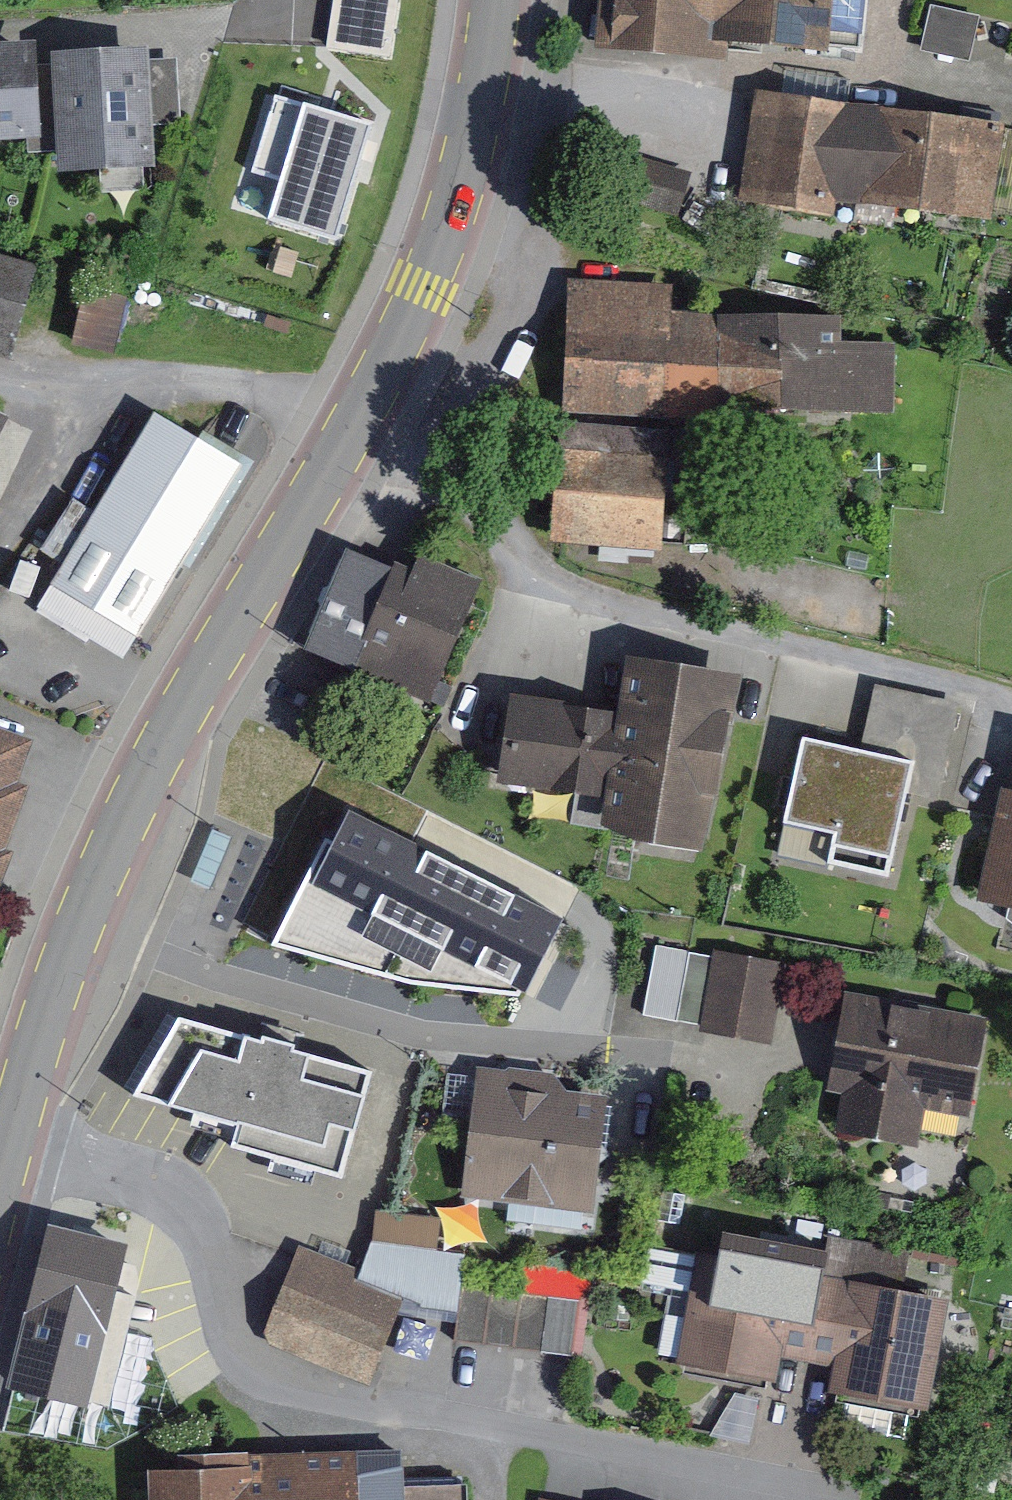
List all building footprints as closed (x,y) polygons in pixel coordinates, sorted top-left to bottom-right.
[(603,46),(725,58),(727,40),(822,50),(829,0),(607,0),(603,46)] [(976,18),(931,8),(921,53),(966,63),(976,18)] [(0,50),(0,132),(33,130),(29,48),(0,50)] [(140,53),(57,58),(64,164),(147,158),(140,53)] [(1004,117),(772,82),(756,181),(989,216),(1004,117)] [(368,124),(274,96),(253,168),(284,178),(273,216),(334,235),(368,124)] [(0,255),(0,348),(22,353),(41,263),(0,255)] [(694,279),(579,277),(576,401),(834,406),(836,308),(693,306),(694,279)] [(125,298),(83,289),(71,342),(113,351),(125,298)] [(247,461),(157,408),(54,581),(125,623),(137,630),(145,634),(247,461)] [(0,420),(0,507),(35,437),(0,420)] [(671,432),(577,430),(575,536),(669,538),(671,432)] [(478,573),(358,527),(319,630),(439,676),(478,573)] [(635,652),(624,696),(522,672),(498,774),(600,798),(594,824),(705,850),(746,678),(635,652)] [(868,746),(917,756),(910,787),(947,795),(969,699),(883,679),(868,746)] [(0,732),(0,890),(48,749),(0,732)] [(868,746),(806,732),(787,817),(839,829),(833,856),(891,869),(910,787),(917,756),(868,746)] [(1007,783),(982,897),(1011,904),(1011,784),(1007,783)] [(560,921),(345,811),(308,882),(523,992),(560,921)] [(230,838),(213,830),(192,881),(208,888),(230,838)] [(794,966),(712,947),(694,1023),(776,1042),(794,966)] [(995,1013),(853,985),(835,1076),(977,1104),(995,1013)] [(135,1090),(240,1119),(234,1141),(344,1172),(373,1067),(179,1013),(135,1090)] [(611,1078),(495,1056),(473,1169),(588,1192),(611,1078)] [(147,1202),(65,1182),(10,1398),(92,1419),(147,1202)] [(477,1313),(582,1343),(606,1260),(529,1238),(517,1278),(490,1270),(477,1313)] [(943,1286),(714,1243),(692,1360),(920,1403),(943,1286)] [(407,1295),(329,1265),(301,1338),(379,1368),(407,1295)] [(156,1457),(159,1499),(358,1499),(353,1442),(156,1457)]
